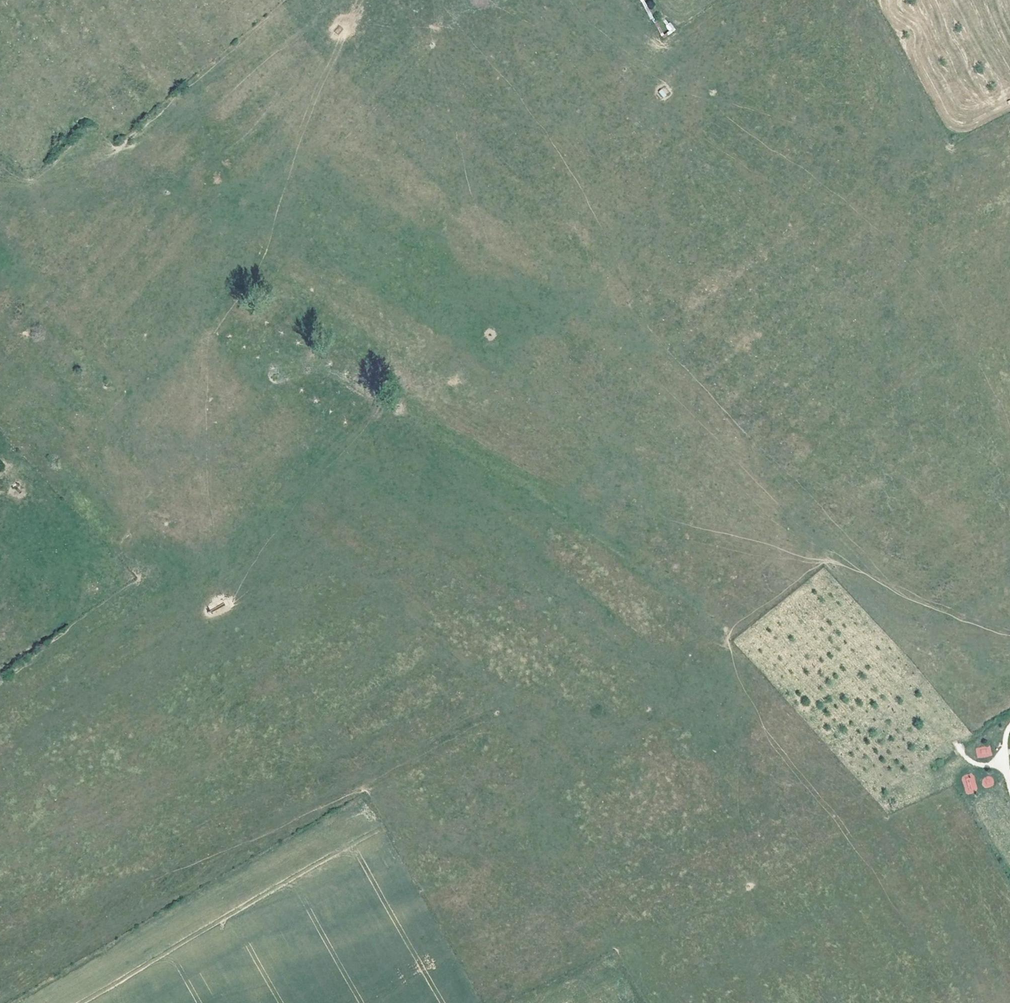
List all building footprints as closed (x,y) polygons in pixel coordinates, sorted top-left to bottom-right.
[(976,758),(991,756),(990,745),(975,747),(976,758)] [(964,793),(976,792),(974,774),(962,775),(964,793)]
